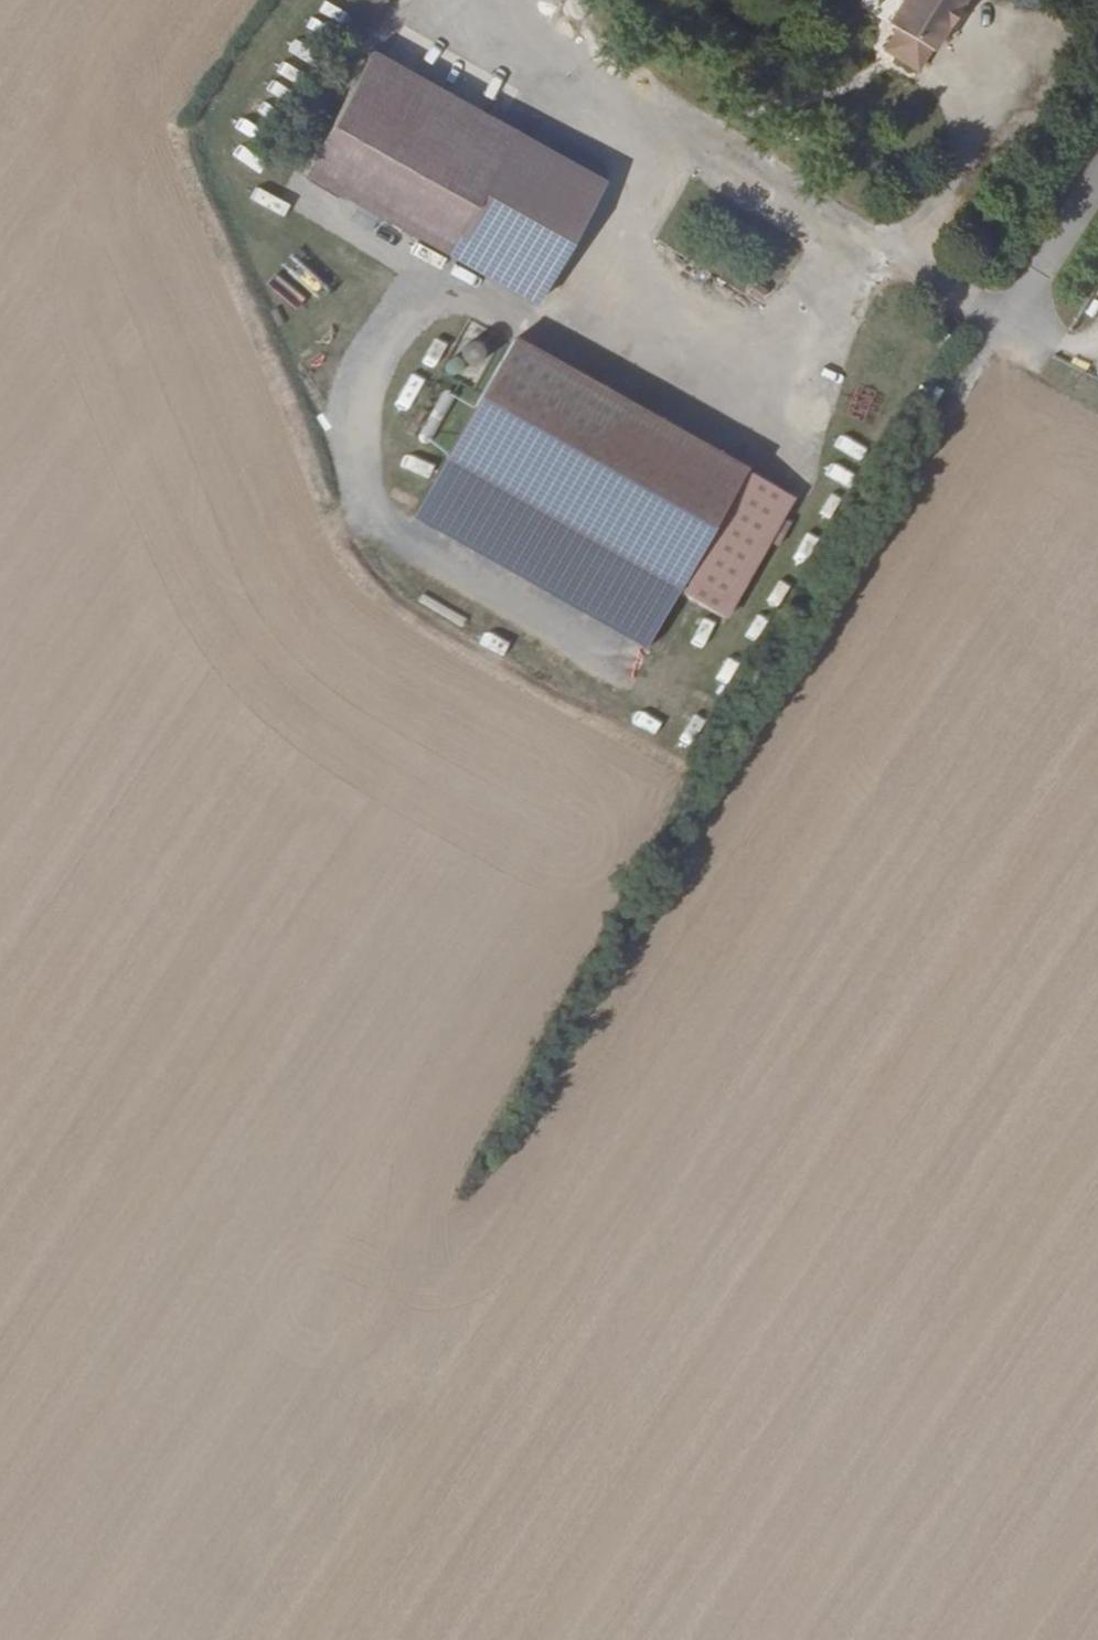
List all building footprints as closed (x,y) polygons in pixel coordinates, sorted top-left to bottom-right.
[(877,24),(886,32),(875,51),(903,69),(913,52),(920,52),(949,0),(892,0),(877,24)] [(530,315),(600,195),(373,57),(302,178),(530,315)] [(437,367),(448,344),(437,339),(426,362),(437,367)] [(722,537),(735,514),(727,510),(738,488),(507,354),(439,469),(435,477),(494,512),(497,504),(669,608),(714,532),(722,537)]
